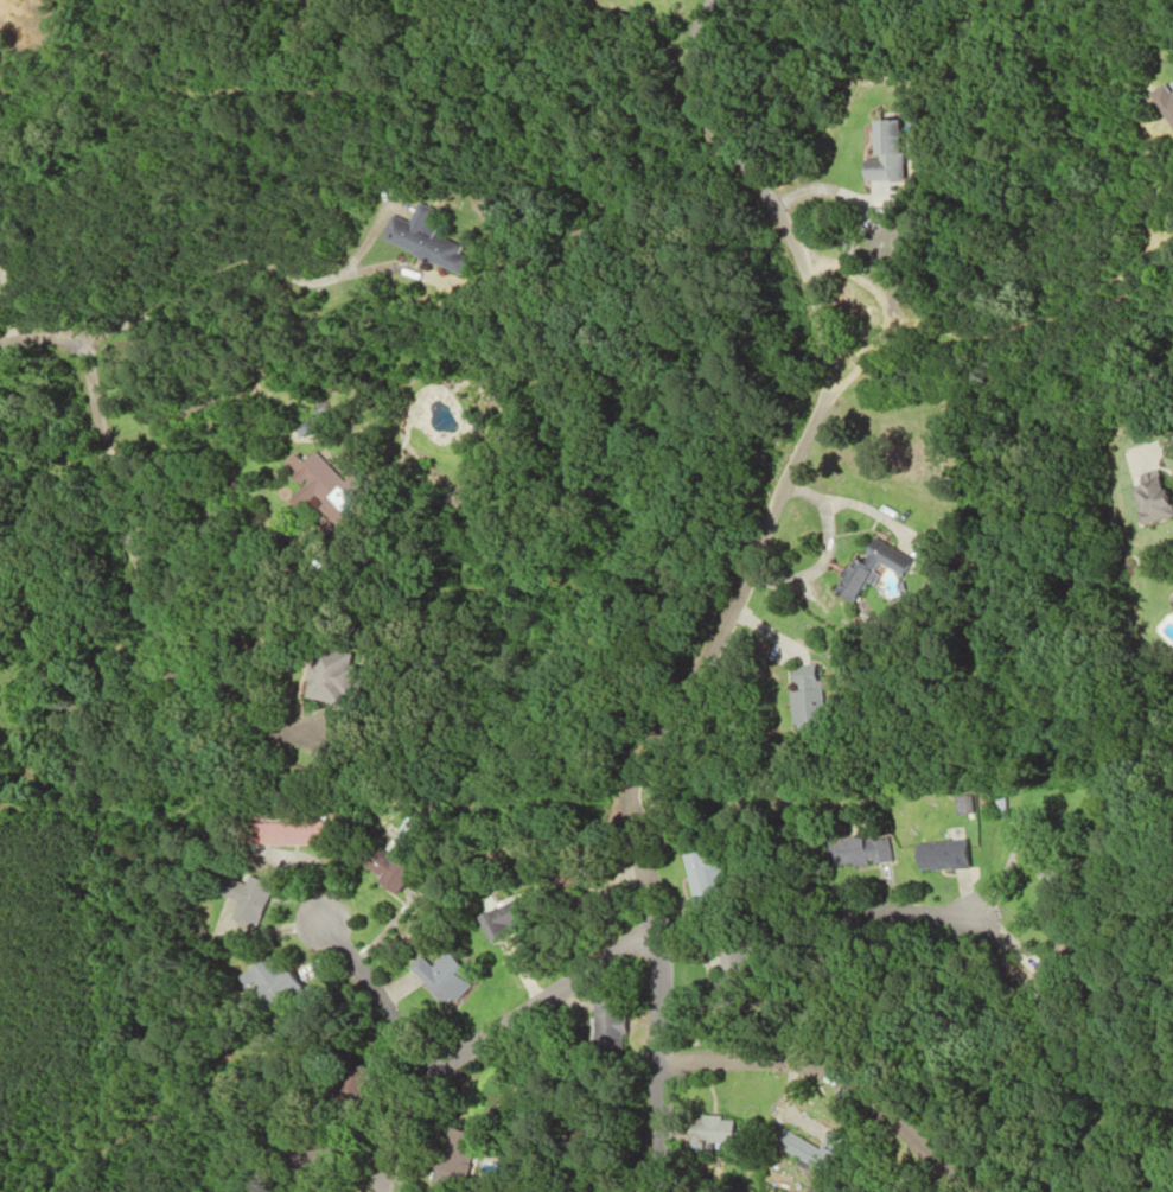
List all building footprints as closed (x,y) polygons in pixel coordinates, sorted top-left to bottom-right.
[(897,121),(870,121),(870,161),(859,161),(860,182),(898,182),(897,121)] [(460,274),(466,258),(457,254),(461,244),(424,230),(431,210),(415,204),(407,223),(389,216),(379,242),(460,274)] [(318,435),(318,419),(293,420),(294,436),(318,435)] [(339,482),(310,450),(299,461),(291,453),(278,465),(299,486),(284,500),(294,511),(302,503),(328,530),(342,517),(338,513),(362,490),(346,474),(339,482)] [(1166,516),(1155,470),(1134,475),(1136,483),(1125,486),(1135,524),(1166,516)] [(910,558),(864,534),(834,593),(852,603),(873,561),(901,576),(910,558)] [(1172,613),(1172,593),(1165,597),(1172,613)] [(338,704),(340,694),(347,695),(353,653),(310,647),(303,699),(338,704)] [(786,729),(817,728),(815,668),(784,668),(786,729)] [(950,795),(950,812),(966,812),(966,795),(950,795)] [(318,844),(318,820),(245,820),(245,844),(318,844)] [(388,893),(404,869),(379,853),(385,844),(369,833),(347,866),(388,893)] [(881,836),(822,837),(822,864),(882,862),(881,836)] [(907,840),(907,869),(960,869),(960,840),(907,840)] [(1047,885),(1062,866),(1033,845),(1019,864),(1047,885)] [(717,905),(707,849),(679,854),(689,910),(717,905)] [(227,877),(214,913),(251,926),(266,884),(241,874),(239,882),(227,877)] [(715,995),(728,995),(728,953),(715,953),(715,995)] [(398,968),(440,1007),(467,978),(443,956),(429,971),(411,954),(398,968)] [(592,1050),(621,1050),(621,996),(592,996),(592,1050)] [(686,1116),(685,1143),(727,1144),(728,1117),(686,1116)] [(467,1134),(438,1127),(426,1182),(432,1183),(430,1191),(454,1191),(467,1134)] [(803,1163),(812,1147),(773,1127),(765,1143),(803,1163)]
